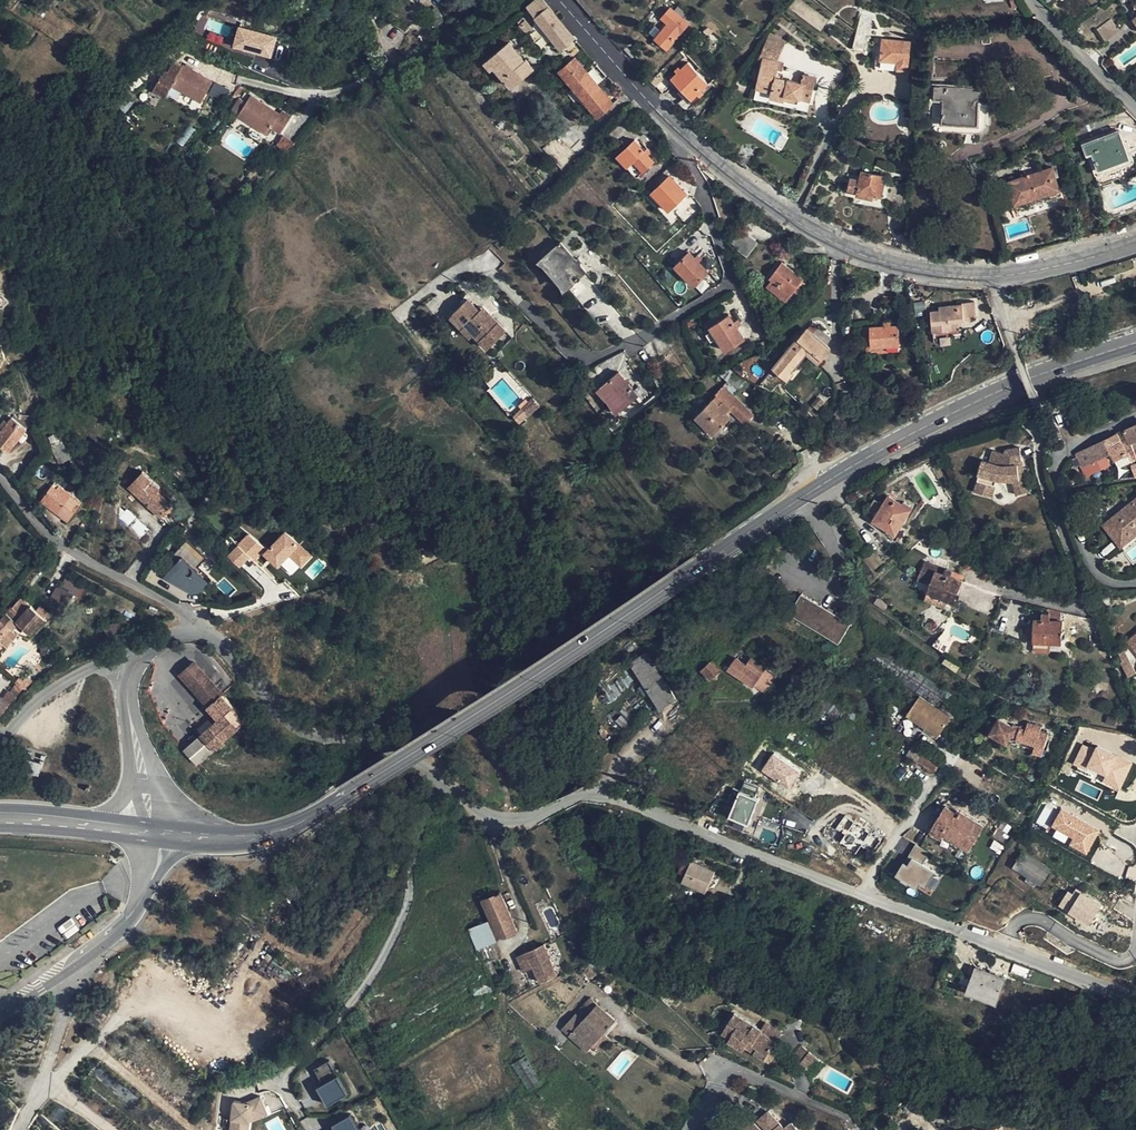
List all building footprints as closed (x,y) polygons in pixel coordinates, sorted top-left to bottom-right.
[(11,11),(17,15),(29,0),(20,0),(11,11)] [(49,6),(39,0),(33,0),(31,3),(45,12),(49,6)] [(546,2),(544,0),(533,0),(528,4),(527,6),(561,49),(574,38),(546,2)] [(689,24),(671,8),(662,18),(668,23),(655,38),(667,49),(689,24)] [(1110,19),(1096,30),(1105,40),(1119,30),(1110,19)] [(519,22),(522,32),(530,30),(527,20),(519,22)] [(653,38),(664,25),(660,21),(649,34),(653,38)] [(237,26),(231,48),(271,59),(277,37),(237,26)] [(713,32),(708,27),(703,32),(709,37),(713,32)] [(759,59),(763,60),(764,59),(777,62),(785,43),(770,34),(759,59)] [(883,39),(880,56),(880,60),(899,62),(899,59),(908,60),(909,42),(883,39)] [(508,42),(489,57),(496,65),(494,67),(504,79),(505,77),(512,86),(533,69),(525,59),(523,61),(508,42)] [(491,69),(494,67),(496,65),(489,57),(484,61),(491,69)] [(559,72),(597,117),(613,103),(575,58),(559,72)] [(764,59),(763,60),(754,100),(807,112),(815,80),(804,79),(803,83),(800,83),(788,80),(787,84),(781,83),(782,79),(781,79),(784,63),(777,62),(764,59)] [(688,63),(681,69),(677,73),(672,78),(691,100),(697,94),(701,91),(708,84),(688,63)] [(213,81),(183,65),(172,85),(201,101),(213,81)] [(178,69),(172,66),(165,78),(171,82),(178,69)] [(802,75),(800,83),(803,83),(804,79),(815,80),(815,78),(802,75)] [(989,100),(990,83),(932,82),(932,123),(941,123),(941,128),(976,129),(977,100),(989,100)] [(212,84),(210,96),(226,99),(229,87),(212,84)] [(254,110),(257,99),(251,95),(245,103),(254,110)] [(237,114),(244,102),(238,99),(231,110),(237,114)] [(254,110),(245,103),(237,115),(267,134),(271,127),(280,133),(291,117),(281,110),(279,113),(257,99),(254,110)] [(1129,159),(1119,132),(1084,145),(1087,154),(1092,153),(1099,170),(1129,159)] [(286,149),(291,143),(282,136),(277,142),(286,149)] [(617,155),(636,177),(654,160),(647,154),(644,150),(634,139),(617,155)] [(733,157),(745,165),(755,148),(743,141),(733,157)] [(1058,190),(1051,168),(1005,184),(1013,205),(1058,190)] [(872,195),(881,197),(885,177),(862,172),(861,181),(852,179),(849,189),(858,192),(857,195),(871,198),(872,195)] [(684,194),(669,176),(651,192),(667,210),(684,194)] [(746,255),(756,242),(741,230),(731,243),(746,255)] [(560,242),(540,259),(565,288),(585,270),(560,242)] [(698,261),(694,257),(689,252),(675,266),(693,285),(707,271),(698,261)] [(698,253),(694,257),(698,261),(702,258),(698,253)] [(793,290),(801,279),(802,278),(782,263),(770,278),(772,280),(767,286),(785,299),(793,290)] [(805,283),(801,279),(793,290),(797,293),(805,283)] [(485,317),(479,311),(467,299),(452,313),(453,314),(449,318),(461,331),(466,327),(473,335),(487,349),(506,331),(489,314),(485,317)] [(973,304),(964,305),(965,320),(974,319),(973,304)] [(965,320),(964,305),(940,307),(940,312),(932,312),(934,332),(951,330),(951,321),(965,320)] [(482,307),(479,311),(485,317),(489,314),(482,307)] [(733,321),(728,315),(710,327),(726,350),(744,338),(736,326),(741,323),(738,318),(733,321)] [(863,337),(867,338),(869,351),(885,350),(884,346),(900,345),(898,325),(892,326),(892,321),(885,322),(885,326),(863,328),(863,337)] [(470,339),(473,335),(466,327),(461,331),(470,339)] [(830,349),(806,329),(773,367),(783,376),(805,350),(819,361),(830,349)] [(637,394),(619,372),(599,388),(616,411),(637,394)] [(745,383),(734,373),(729,380),(739,389),(745,383)] [(736,415),(744,408),(718,383),(713,387),(717,391),(715,394),(722,401),(718,405),(712,400),(695,417),(713,434),(730,417),(726,414),(730,409),(736,415)] [(531,400),(519,410),(525,416),(536,406),(531,400)] [(20,413),(15,420),(26,428),(32,421),(29,415),(20,413)] [(26,428),(15,420),(12,417),(8,422),(3,428),(0,432),(0,444),(9,451),(26,428)] [(3,428),(8,422),(4,419),(0,425),(0,426),(3,428)] [(1078,454),(1084,465),(1111,452),(1114,459),(1127,453),(1124,446),(1135,440),(1135,425),(1078,454)] [(62,441),(52,446),(60,463),(70,457),(62,441)] [(1016,464),(1022,464),(1020,447),(1006,450),(1005,453),(994,450),(989,462),(982,460),(978,474),(980,475),(975,490),(992,496),(997,479),(1013,481),(1016,495),(1028,492),(1024,479),(1023,472),(1019,472),(1018,467),(1016,467),(1016,464)] [(132,490),(138,495),(140,493),(149,502),(147,503),(161,516),(168,508),(165,504),(168,501),(158,491),(160,488),(142,471),(129,486),(132,490)] [(52,485),(41,502),(67,520),(81,501),(59,486),(57,489),(52,485)] [(138,495),(147,503),(149,502),(140,493),(138,495)] [(879,501),(869,517),(886,528),(883,534),(896,541),(903,530),(899,528),(912,507),(903,502),(901,504),(888,496),(884,504),(879,501)] [(1104,525),(1121,546),(1135,534),(1135,499),(1104,525)] [(134,517),(126,526),(139,539),(147,529),(134,517)] [(291,577),(311,556),(285,531),(261,555),(277,571),(281,566),(291,577)] [(249,533),(225,555),(238,569),(250,558),(252,561),(264,549),(249,533)] [(177,563),(168,575),(194,584),(202,582),(206,577),(192,567),(199,557),(181,544),(171,558),(177,563)] [(945,570),(945,571),(944,575),(936,571),(935,572),(928,591),(948,599),(954,602),(961,581),(951,578),(953,572),(945,570)] [(72,595),(80,598),(84,590),(61,579),(52,598),(67,605),(72,595)] [(945,608),(948,599),(928,591),(924,600),(945,608)] [(806,593),(795,613),(842,639),(853,619),(806,593)] [(52,598),(48,604),(63,614),(67,608),(52,598)] [(11,630),(18,623),(31,634),(46,617),(33,606),(23,616),(17,612),(12,607),(0,621),(0,640),(10,629),(11,630)] [(1060,621),(1060,611),(1050,609),(1050,613),(1041,613),(1041,619),(1034,619),(1033,628),(1027,628),(1027,641),(1036,641),(1036,650),(1047,651),(1048,642),(1062,642),(1062,621),(1060,621)] [(11,630),(10,629),(0,640),(0,645),(3,648),(15,633),(11,630)] [(675,699),(645,653),(630,662),(660,709),(675,699)] [(1126,653),(1119,655),(1126,677),(1134,675),(1126,653)] [(771,682),(763,677),(760,675),(765,667),(752,659),(748,665),(737,659),(729,669),(753,685),(754,684),(765,691),(771,682)] [(711,678),(721,669),(713,660),(703,669),(711,678)] [(222,693),(194,663),(182,674),(210,704),(222,693)] [(219,719),(201,735),(213,748),(246,718),(222,693),(210,704),(208,707),(219,719)] [(928,724),(940,733),(950,718),(919,697),(908,712),(928,724)] [(928,724),(908,712),(908,713),(927,725),(928,724)] [(905,717),(924,730),(927,725),(908,713),(905,717)] [(1012,726),(998,719),(990,733),(1007,743),(1008,741),(1011,736),(1016,737),(1015,739),(1036,745),(1038,741),(1046,743),(1048,734),(1040,732),(1042,727),(1031,723),(1030,728),(1026,726),(1025,730),(1019,728),(1019,729),(1016,728),(1012,726)] [(940,733),(928,724),(927,725),(924,730),(930,734),(933,730),(939,734),(940,733)] [(936,739),(939,734),(933,730),(930,734),(936,739)] [(1046,743),(1038,741),(1036,745),(1015,739),(1016,737),(1011,736),(1008,741),(1035,749),(1034,754),(1042,757),(1046,743)] [(1101,784),(1120,791),(1132,761),(1082,742),(1073,764),(1104,776),(1101,784)] [(922,752),(913,746),(907,756),(916,761),(922,752)] [(942,760),(927,750),(918,763),(933,772),(942,760)] [(790,789),(801,772),(771,754),(761,772),(790,789)] [(41,764),(31,761),(27,773),(37,776),(41,764)] [(972,784),(975,779),(967,773),(963,779),(972,784)] [(727,819),(746,827),(758,798),(753,796),(757,787),(743,781),(727,819)] [(1046,826),(1051,808),(1043,806),(1038,824),(1046,826)] [(956,813),(946,807),(932,830),(942,836),(944,834),(969,849),(983,827),(957,811),(956,813)] [(1066,844),(1085,856),(1100,831),(1061,808),(1047,830),(1067,842),(1066,844)] [(844,833),(839,844),(857,852),(861,843),(870,847),(876,833),(841,818),(836,830),(844,833)] [(902,863),(894,879),(931,898),(937,886),(930,882),(935,872),(921,866),(927,854),(914,848),(905,865),(902,863)] [(1052,869),(1023,851),(1013,867),(1041,886),(1052,869)] [(715,870),(692,860),(682,879),(706,890),(715,870)] [(1065,896),(1060,904),(1091,923),(1102,905),(1076,889),(1073,894),(1070,899),(1065,896)] [(491,917),(509,910),(501,891),(483,899),(491,917)] [(1114,910),(1105,904),(1102,909),(1111,914),(1114,910)] [(509,910),(491,917),(500,937),(517,929),(509,910)] [(71,916),(57,928),(65,938),(80,926),(71,916)] [(491,941),(500,937),(491,917),(469,928),(477,947),(478,947),(491,941)] [(1130,947),(1135,939),(1120,930),(1115,938),(1130,947)] [(491,941),(478,947),(484,961),(497,955),(491,941)] [(539,945),(527,951),(533,966),(534,965),(551,958),(544,942),(539,945)] [(527,951),(517,955),(523,970),(533,966),(527,951)] [(551,958),(534,965),(540,981),(558,973),(551,958)] [(976,966),(974,974),(968,990),(997,1001),(1003,985),(1006,977),(976,966)] [(1131,970),(1121,966),(1118,979),(1128,983),(1131,970)] [(503,985),(499,977),(493,980),(499,991),(503,985)] [(659,995),(666,1002),(672,997),(665,990),(659,995)] [(583,1037),(592,1046),(604,1032),(616,1018),(590,996),(563,1026),(579,1042),(583,1037)] [(521,1004),(516,1009),(525,1018),(530,1013),(521,1004)] [(501,1023),(500,1023),(494,1011),(484,1016),(491,1028),(501,1023)] [(764,1058),(771,1049),(781,1031),(765,1021),(761,1028),(735,1012),(722,1032),(730,1037),(727,1040),(743,1050),(745,1047),(748,1041),(757,1046),(753,1052),(764,1058)] [(610,1037),(604,1032),(592,1046),(598,1051),(610,1037)] [(588,1050),(592,1046),(583,1037),(579,1042),(588,1050)] [(745,1047),(753,1052),(757,1046),(748,1041),(745,1047)] [(817,1058),(801,1044),(797,1051),(795,1054),(796,1059),(807,1071),(807,1070),(817,1058)] [(775,1051),(771,1049),(764,1058),(769,1061),(775,1051)] [(525,1054),(511,1063),(528,1089),(541,1081),(525,1054)] [(321,1086),(316,1089),(325,1107),(346,1096),(328,1062),(313,1070),(321,1086)] [(245,1120),(248,1120),(249,1115),(264,1110),(260,1097),(240,1103),(240,1101),(233,1100),(228,1129),(244,1129),(245,1120)] [(266,1115),(264,1110),(249,1115),(248,1120),(266,1115)] [(792,1121),(785,1127),(769,1110),(758,1119),(768,1129),(800,1129),(792,1121)] [(351,1116),(331,1125),(333,1129),(357,1129),(351,1116)] [(939,1123),(940,1127),(958,1122),(956,1118),(939,1123)]
